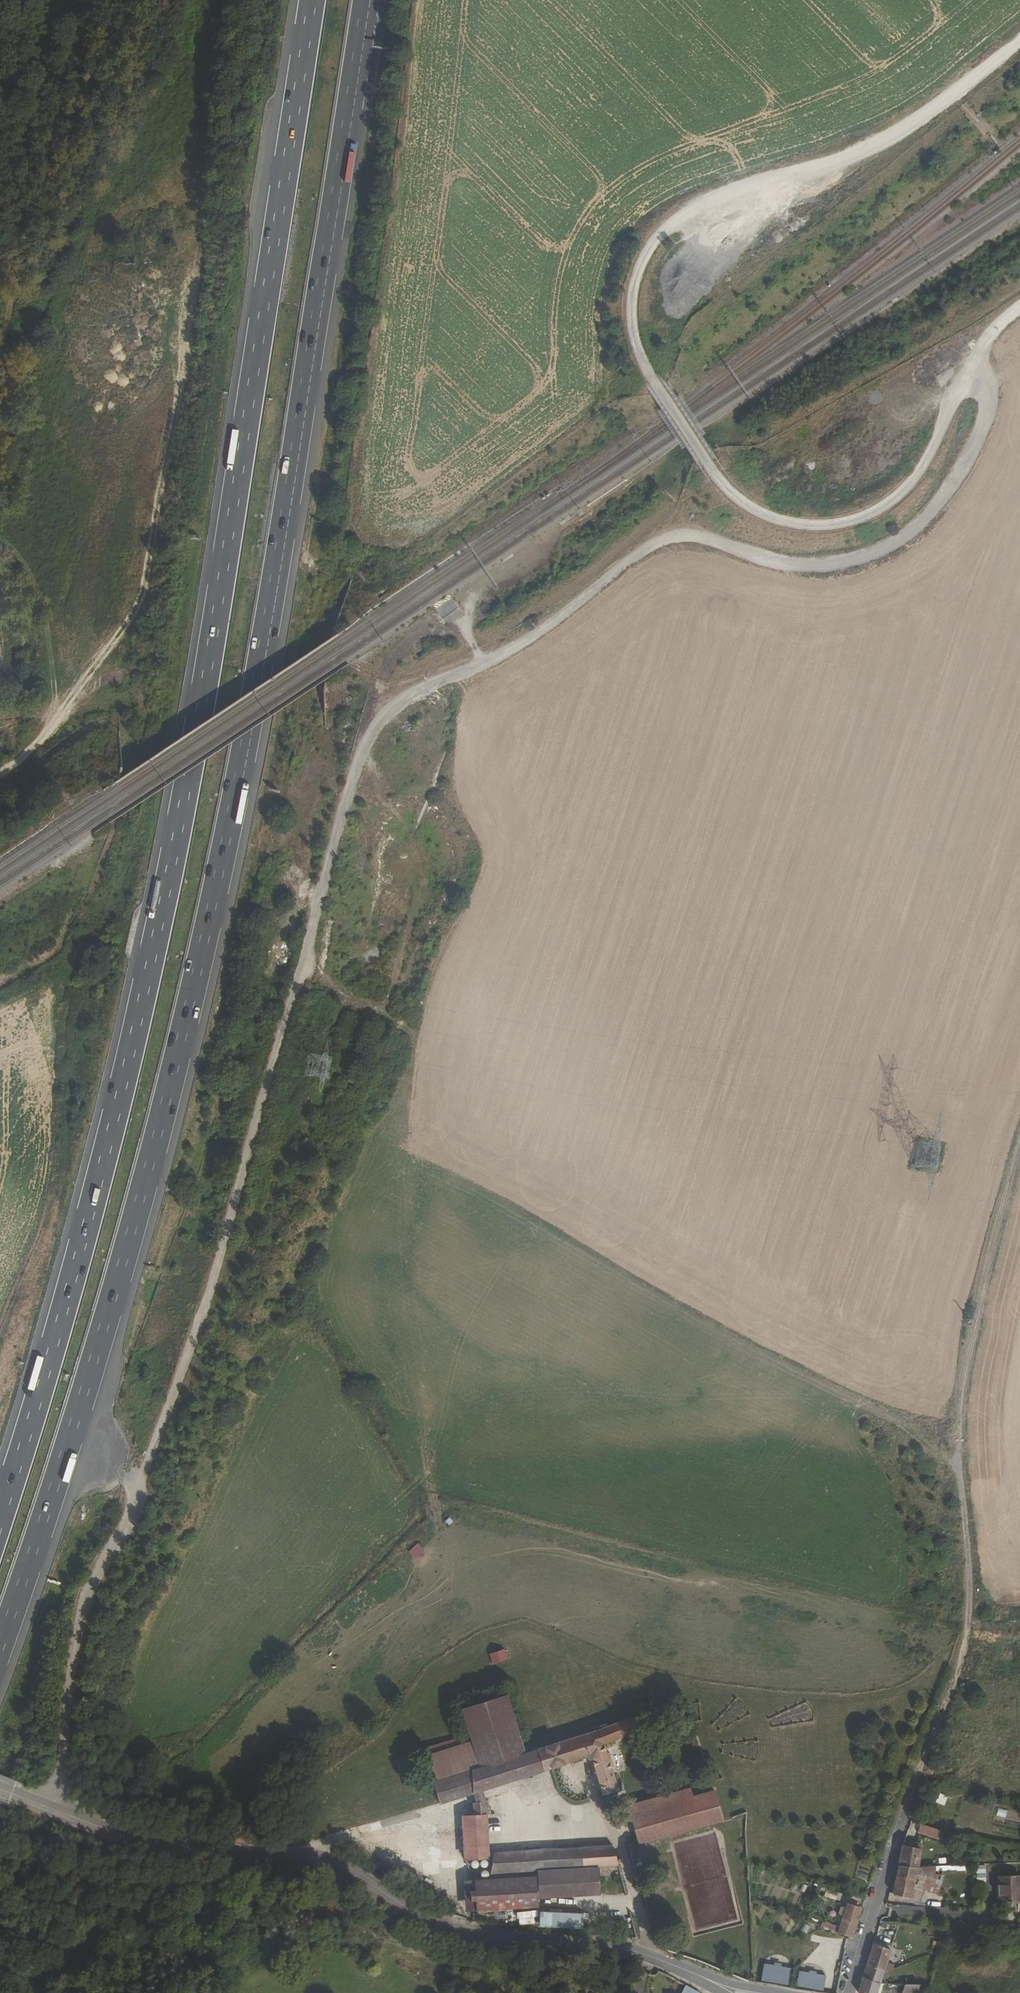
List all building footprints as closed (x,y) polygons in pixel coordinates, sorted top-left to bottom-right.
[(433,606),(446,625),(462,615),(449,596),(433,606)] [(407,1552),(416,1559),(424,1548),(415,1541),(407,1552)] [(1002,1633),(981,1629),(980,1639),(1000,1643),(1002,1633)] [(504,1649),(489,1654),(492,1664),(508,1659),(504,1649)] [(521,1764),(500,1708),(459,1721),(466,1740),(478,1779),(521,1764)] [(598,1748),(636,1735),(635,1731),(597,1742),(598,1748)] [(418,1756),(434,1807),(477,1793),(478,1779),(466,1740),(418,1756)] [(598,1748),(597,1742),(561,1753),(565,1763),(579,1759),(586,1760),(597,1797),(612,1793),(605,1770),(610,1769),(606,1756),(601,1758),(598,1748)] [(565,1763),(561,1753),(521,1764),(478,1779),(477,1793),(565,1763)] [(710,1785),(625,1808),(636,1848),(718,1826),(721,1824),(710,1785)] [(936,1793),(935,1804),(945,1805),(946,1794),(936,1793)] [(483,1802),(469,1804),(468,1819),(484,1816),(483,1802)] [(484,1860),(484,1816),(468,1819),(460,1820),(460,1830),(460,1865),(484,1860)] [(935,1844),(939,1836),(917,1826),(913,1834),(935,1844)] [(530,1872),(574,1869),(591,1867),(613,1866),(607,1846),(488,1855),(487,1872),(487,1876),(530,1872)] [(910,1847),(901,1846),(897,1863),(914,1864),(917,1847),(915,1847),(910,1847)] [(914,1864),(897,1863),(894,1874),(911,1876),(914,1864)] [(949,1893),(953,1868),(914,1864),(911,1876),(909,1888),(930,1890),(947,1893),(949,1893)] [(574,1878),(592,1878),(591,1867),(574,1869),(574,1878)] [(593,1886),(592,1878),(574,1878),(574,1869),(530,1872),(530,1879),(531,1891),(593,1886)] [(1014,1871),(993,1871),(993,1898),(1014,1899),(1014,1871)] [(909,1888),(911,1876),(894,1874),(889,1892),(908,1897),(909,1888)] [(533,1908),(531,1891),(530,1879),(470,1884),(473,1914),(533,1908)] [(926,1904),(942,1908),(947,1893),(930,1890),(926,1904)] [(856,1909),(839,1905),(832,1933),(844,1936),(849,1937),(856,1909)] [(887,1948),(870,1942),(864,1962),(883,1966),(887,1948)] [(878,1983),(883,1966),(864,1962),(860,1976),(878,1983)] [(760,1982),(788,1985),(790,1965),(762,1963),(760,1982)] [(822,1992),(826,1976),(798,1969),(795,1986),(822,1992)] [(856,1991),(860,1992),(876,1992),(878,1983),(860,1976),(856,1991)] [(895,1982),(894,1992),(911,1992),(913,1984),(895,1982)]
